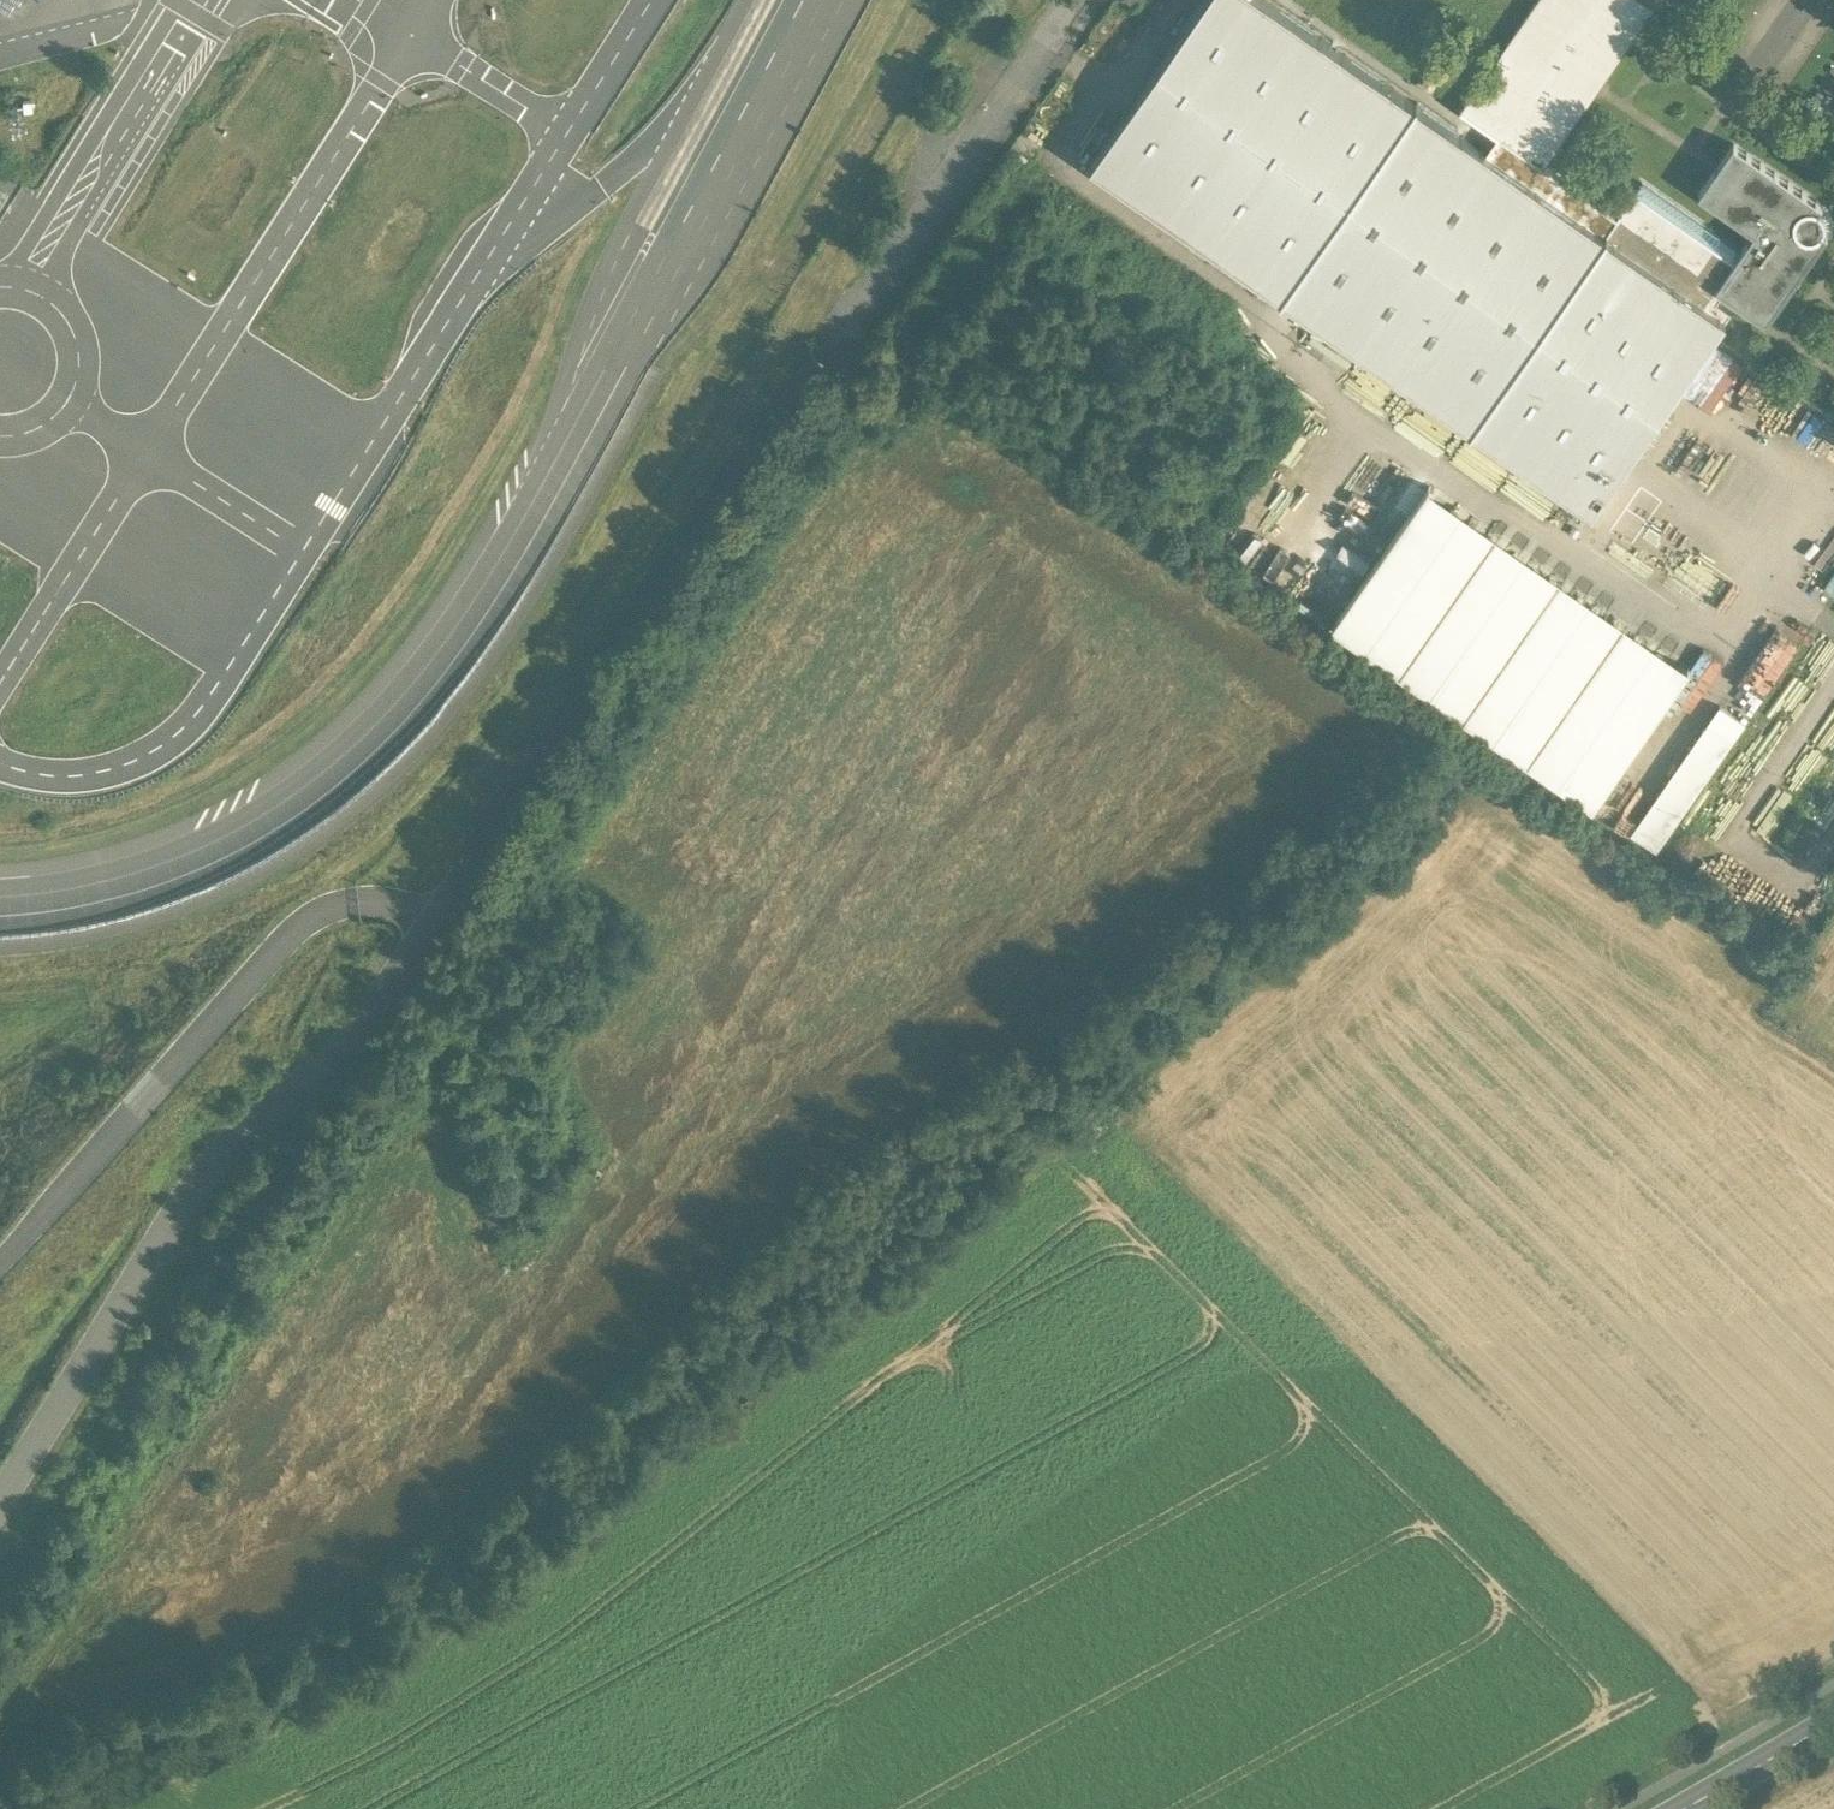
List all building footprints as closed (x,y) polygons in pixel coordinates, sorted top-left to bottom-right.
[(1725,321),(1486,155),(1262,0),(1206,0),(1090,166),(1591,513),(1725,321)] [(1460,113),(1497,139),(1498,138),(1541,168),(1543,167),(1658,0),(1537,0),(1460,113)] [(1740,252),(1641,183),(1635,193),(1634,193),(1617,218),(1543,167),(1541,168),(1498,138),(1497,139),(1486,155),(1725,321),(1731,312),(1716,302),(1722,293),(1760,238),(1754,233),(1740,252)] [(1822,206),(1733,145),(1698,195),(1754,233),(1760,238),(1722,293),(1765,323),(1827,235),(1822,231),(1824,226),(1824,220),(1822,215),(1819,210),(1822,206)] [(1688,668),(1428,488),(1332,628),(1592,808),(1688,668)] [(1782,630),(1755,671),(1776,685),(1803,643),(1782,630)] [(1719,707),(1631,835),(1656,853),(1744,725),(1719,707)]
